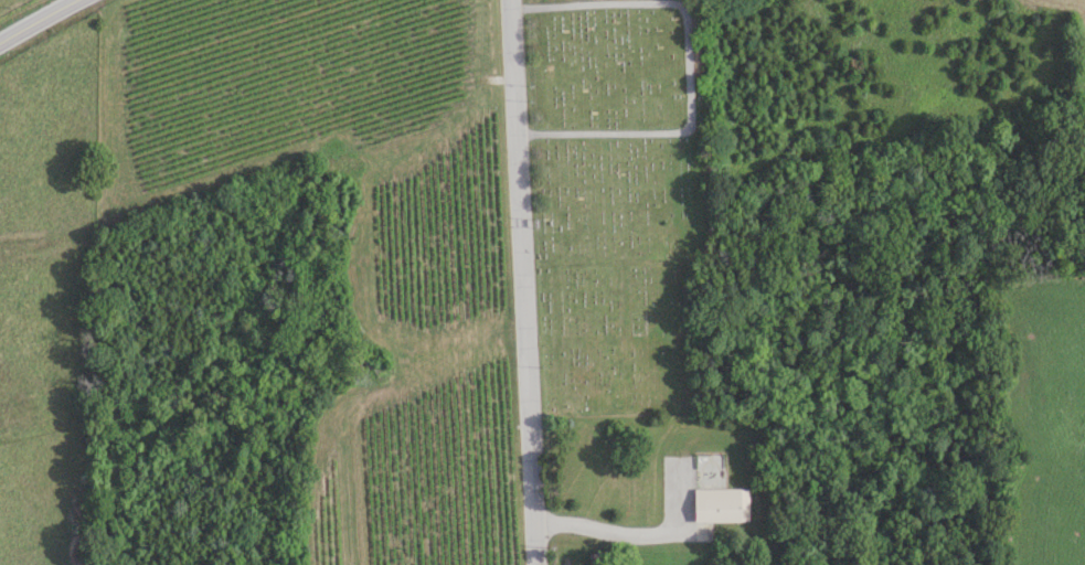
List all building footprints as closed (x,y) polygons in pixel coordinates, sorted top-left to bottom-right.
[(747,522),(747,489),(692,489),(692,522),(747,522)]
